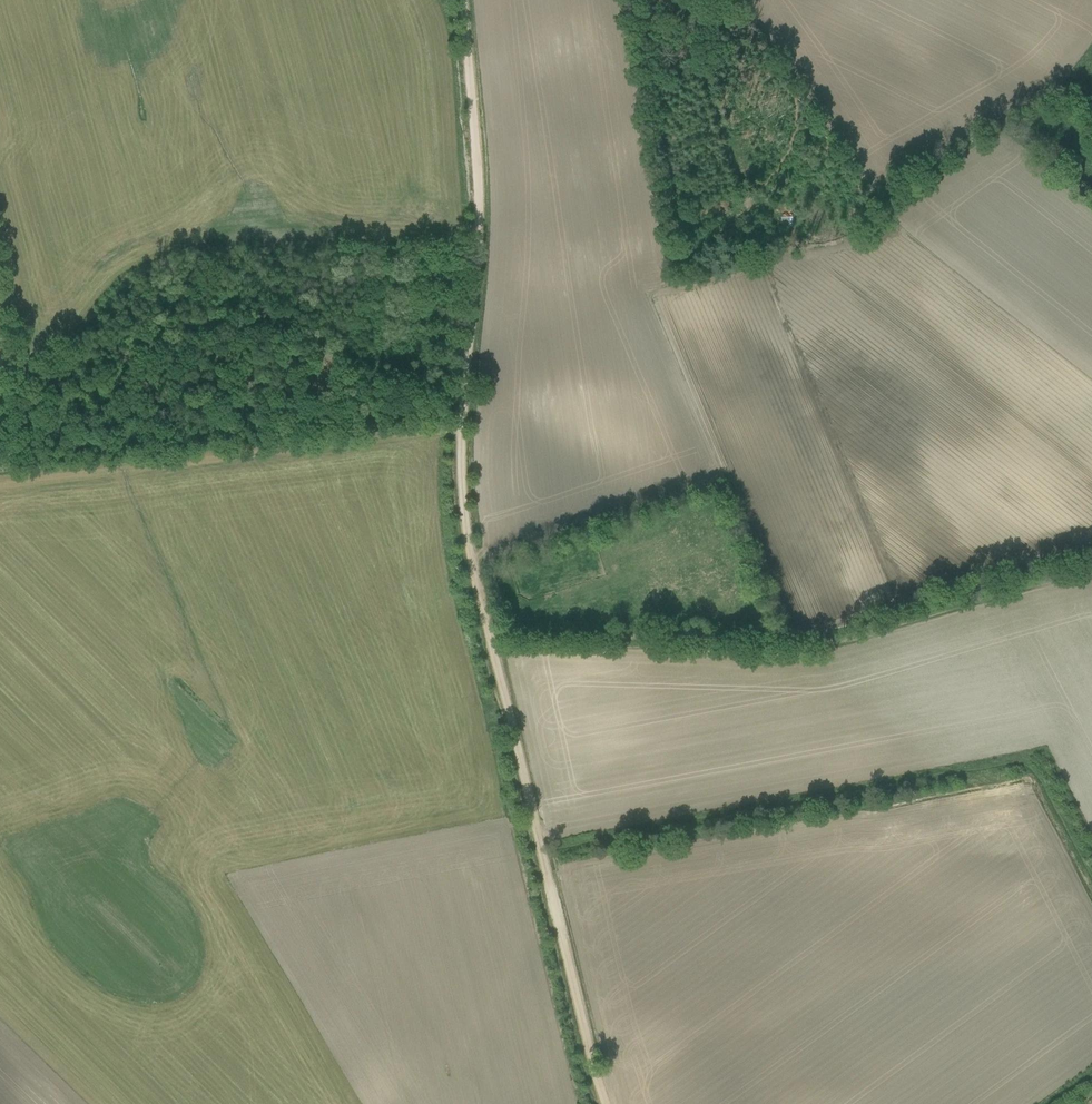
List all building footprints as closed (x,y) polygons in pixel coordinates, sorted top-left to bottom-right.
[(782,216),(782,226),(793,226),(793,216),(782,216)]
